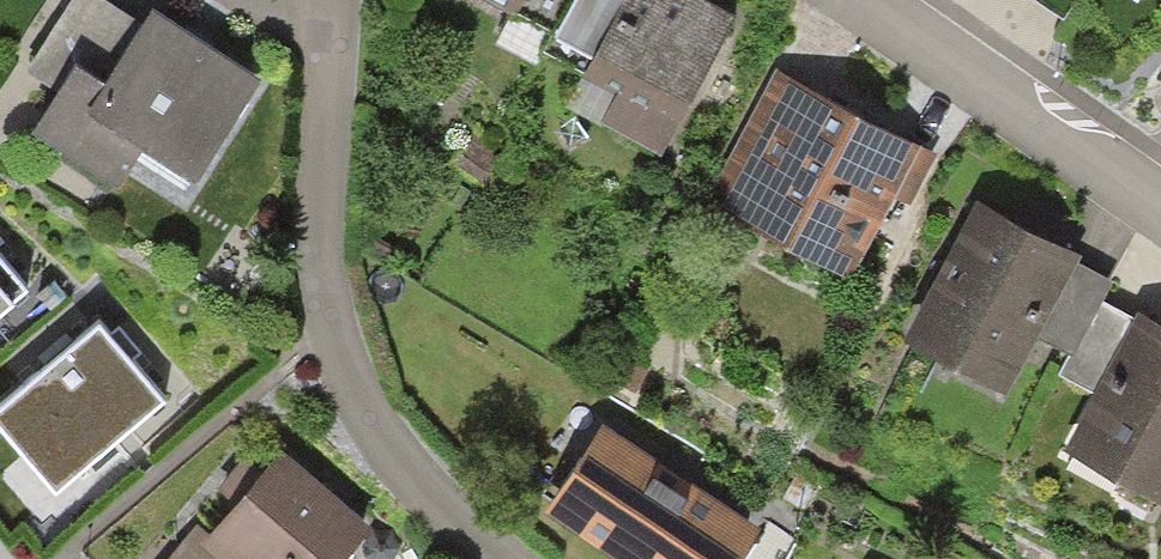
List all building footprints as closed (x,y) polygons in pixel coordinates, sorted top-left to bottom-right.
[(248,72),(149,8),(136,27),(95,0),(62,0),(22,61),(49,79),(21,121),(104,175),(128,138),(182,173),(248,72)] [(696,0),(557,0),(543,25),(585,47),(579,60),(620,82),(604,110),(662,141),(729,17),(696,0)] [(919,149),(776,72),(712,192),(838,259),(879,183),(896,192),(919,149)] [(1102,274),(971,203),(902,327),(999,380),(1028,326),(1063,345),(1102,274)] [(0,270),(0,318),(24,298),(0,270)] [(1160,491),(1160,331),(1095,297),(1059,366),(1095,385),(1062,447),(1158,497),(1160,491)] [(101,335),(0,419),(0,430),(56,497),(163,409),(101,335)] [(550,504),(635,558),(723,558),(743,528),(597,432),(550,504)] [(171,558),(335,558),(360,531),(270,450),(171,558)]
